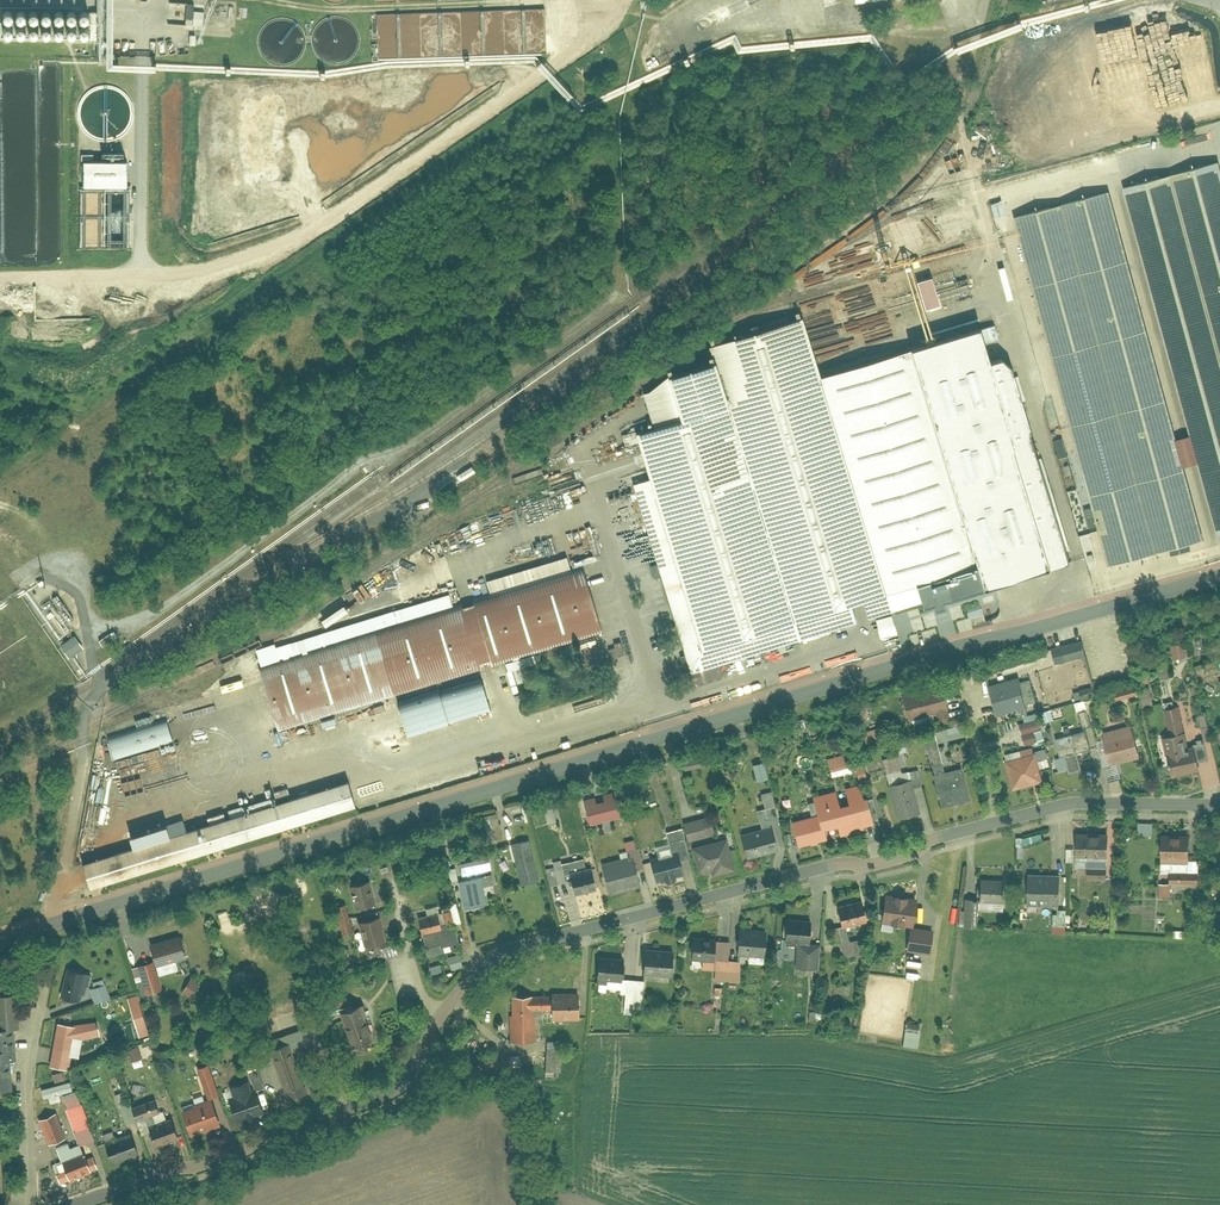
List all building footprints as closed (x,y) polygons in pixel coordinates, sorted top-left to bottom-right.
[(12,19),(13,18),(13,15),(12,12),(8,11),(5,12),(4,15),(4,17),(5,19),(9,20),(12,19)] [(24,19),(25,18),(26,16),(24,13),(21,11),(18,13),(16,16),(17,17),(18,19),(21,21),(24,19)] [(37,19),(38,18),(38,16),(37,13),(33,11),(30,13),(29,16),(29,18),(30,19),(33,21),(37,19)] [(48,19),(49,18),(50,16),(48,13),(44,11),(42,13),(40,16),(40,18),(42,19),(45,21),(48,19)] [(62,19),(63,18),(63,16),(62,12),(58,11),(55,12),(54,16),(54,17),(55,19),(59,20),(62,19)] [(74,19),(75,18),(76,16),(74,13),(71,11),(68,13),(66,16),(67,18),(68,19),(71,21),(74,19)] [(87,19),(88,18),(88,16),(87,13),(83,11),(80,13),(79,16),(79,18),(80,19),(84,21),(87,19)] [(24,34),(25,33),(25,31),(24,28),(20,26),(17,28),(16,31),(16,33),(17,34),(21,36),(24,34)] [(11,34),(12,33),(12,31),(11,28),(7,27),(4,28),(3,31),(3,33),(4,35),(8,36),(11,34)] [(37,35),(37,33),(38,31),(37,28),(33,27),(30,28),(29,31),(29,33),(30,35),(33,36),(37,35)] [(49,35),(49,34),(50,31),(48,28),(45,27),(42,28),(41,32),(41,33),(42,35),(45,36),(49,35)] [(62,35),(63,34),(63,31),(62,28),(58,27),(55,28),(54,32),(54,33),(55,35),(59,36),(62,35)] [(74,35),(75,33),(75,31),(74,28),(70,27),(67,28),(66,31),(66,33),(67,35),(71,36),(74,35)] [(87,34),(88,33),(88,31),(87,28),(83,27),(80,28),(79,31),(79,33),(80,35),(83,36),(87,34)] [(1123,188),(1217,538),(1219,537),(1219,173),(1217,162),(1123,188)] [(83,163),(82,189),(128,190),(129,164),(83,163)] [(1108,192),(1012,218),(1106,568),(1203,542),(1108,192)] [(870,622),(897,614),(823,378),(806,323),(712,352),(718,373),(676,386),(645,395),(657,434),(639,439),(652,483),(635,488),(693,677),(859,626),(854,612),(866,608),(870,622)] [(981,329),(823,378),(897,614),(986,587),(990,599),(1058,578),(1057,575),(1073,570),(1012,373),(1007,358),(991,363),(981,329)] [(472,469),(441,491),(445,496),(476,474),(472,469)] [(586,569),(261,668),(281,732),(605,634),(586,569)] [(1051,651),(1055,666),(1086,658),(1082,643),(1051,651)] [(1172,649),(1175,661),(1186,658),(1183,646),(1172,649)] [(483,680),(400,702),(409,734),(491,712),(483,680)] [(987,687),(994,716),(1024,708),(1017,680),(987,687)] [(1026,706),(1036,702),(1030,680),(1019,683),(1026,706)] [(900,695),(907,722),(944,712),(937,686),(900,695)] [(1092,689),(1079,693),(1082,702),(1095,698),(1092,689)] [(1114,695),(1116,702),(1138,696),(1136,689),(1114,695)] [(1140,696),(1143,708),(1153,706),(1150,693),(1140,696)] [(1187,750),(1178,708),(1164,710),(1169,734),(1158,736),(1167,780),(1198,774),(1193,749),(1187,750)] [(107,737),(114,760),(174,742),(167,719),(107,737)] [(1024,747),(1036,744),(1034,734),(1041,732),(1039,723),(1020,727),(1024,747)] [(1130,727),(1103,734),(1112,766),(1138,759),(1130,727)] [(761,754),(770,752),(765,735),(756,738),(761,754)] [(1092,757),(1086,735),(1052,743),(1059,769),(1066,767),(1068,777),(1082,773),(1079,760),(1092,757)] [(926,744),(944,811),(972,804),(963,771),(947,776),(938,740),(926,744)] [(1199,765),(1209,762),(1203,743),(1194,746),(1199,765)] [(1005,759),(1012,789),(1043,782),(1036,752),(1005,759)] [(827,761),(831,779),(851,774),(846,756),(827,761)] [(682,763),(684,773),(705,768),(703,758),(682,763)] [(898,758),(884,761),(896,821),(920,816),(915,789),(921,788),(918,769),(901,773),(898,758)] [(763,761),(753,764),(758,782),(768,779),(763,761)] [(865,769),(858,771),(860,781),(867,779),(865,769)] [(348,783),(81,863),(89,889),(355,809),(348,783)] [(837,794),(827,796),(837,831),(839,840),(865,833),(865,831),(877,827),(870,802),(866,803),(861,787),(846,791),(851,809),(842,811),(837,794)] [(766,808),(776,806),(772,791),(761,793),(766,808)] [(837,831),(827,796),(815,800),(820,818),(793,825),(800,850),(828,843),(826,834),(837,831)] [(593,797),(581,801),(585,815),(597,811),(593,797)] [(776,806),(766,808),(770,826),(773,825),(776,825),(780,824),(776,806)] [(766,808),(757,810),(762,828),(770,826),(766,808)] [(553,810),(544,812),(548,826),(557,823),(553,810)] [(498,816),(486,819),(492,846),(505,843),(498,816)] [(687,829),(685,829),(689,844),(716,837),(713,823),(687,829)] [(762,828),(741,834),(749,862),(780,853),(773,825),(770,826),(762,828)] [(1138,825),(1137,840),(1153,840),(1153,826),(1138,825)] [(659,861),(652,862),(658,885),(665,883),(666,887),(678,884),(677,880),(685,878),(679,855),(688,853),(683,831),(667,835),(669,846),(656,849),(659,861)] [(791,832),(783,834),(787,847),(794,844),(791,832)] [(1021,840),(1023,848),(1042,844),(1040,835),(1021,840)] [(1074,873),(1086,873),(1086,882),(1107,882),(1108,868),(1106,868),(1107,838),(1075,837),(1074,873)] [(1190,839),(1161,839),(1160,865),(1189,866),(1190,839)] [(724,841),(690,850),(697,875),(709,872),(710,877),(732,871),(724,841)] [(517,885),(539,880),(531,842),(509,846),(517,885)] [(621,862),(602,867),(610,897),(643,888),(638,871),(644,870),(639,849),(619,854),(621,862)] [(577,898),(599,893),(594,872),(588,873),(585,861),(563,867),(562,861),(552,863),(554,869),(547,871),(551,887),(573,882),(577,898)] [(1198,888),(1199,875),(1167,875),(1167,886),(1158,886),(1158,900),(1170,901),(1170,887),(1198,888)] [(457,880),(462,910),(487,906),(482,876),(457,880)] [(1025,906),(1057,906),(1057,876),(1025,876),(1025,906)] [(355,910),(376,905),(370,879),(350,884),(355,910)] [(980,881),(979,911),(1002,913),(1004,882),(980,881)] [(886,899),(883,925),(916,929),(919,903),(886,899)] [(959,928),(973,929),(974,904),(961,903),(959,928)] [(334,908),(340,935),(355,931),(349,905),(334,908)] [(863,905),(837,911),(841,930),(832,932),(836,946),(840,945),(844,961),(865,955),(862,941),(851,943),(848,931),(868,926),(863,905)] [(449,909),(417,916),(425,948),(457,940),(449,909)] [(1053,912),(1052,931),(1065,932),(1066,913),(1053,912)] [(365,948),(384,943),(377,916),(358,921),(365,948)] [(814,922),(785,921),(784,944),(798,945),(797,969),(819,970),(820,944),(813,944),(814,922)] [(766,930),(737,927),(734,954),(764,957),(766,930)] [(911,933),(909,952),(931,955),(933,936),(911,933)] [(176,936),(148,944),(155,967),(182,959),(176,936)] [(715,940),(693,938),(691,958),(715,960),(713,981),(726,982),(728,961),(728,953),(714,952),(715,940)] [(646,950),(644,974),(672,975),(674,951),(646,950)] [(626,958),(599,958),(599,983),(626,983),(626,958)] [(740,962),(728,961),(726,982),(739,983),(740,962)] [(147,963),(133,967),(142,994),(156,989),(147,963)] [(61,996),(78,1001),(85,975),(67,971),(61,996)] [(201,987),(191,981),(183,993),(192,999),(201,987)] [(626,983),(599,983),(599,994),(625,994),(625,1016),(634,1016),(634,983),(626,983)] [(646,983),(634,983),(634,1016),(646,1015),(646,983)] [(96,1005),(111,1000),(105,984),(90,989),(96,1005)] [(552,998),(513,999),(513,1049),(537,1049),(536,1013),(552,1013),(552,1023),(580,1022),(580,993),(552,994),(552,998)] [(137,997),(127,1000),(138,1037),(148,1035),(137,997)] [(13,1027),(11,998),(0,999),(0,1028),(13,1027)] [(354,1049),(375,1040),(361,1003),(339,1011),(354,1049)] [(74,1041),(100,1038),(98,1023),(74,1027),(57,1026),(50,1069),(70,1073),(74,1041)] [(0,1028),(0,1090),(15,1090),(13,1027),(0,1028)] [(906,1031),(905,1046),(919,1047),(920,1032),(906,1031)] [(560,1052),(546,1051),(545,1069),(559,1070),(560,1052)] [(207,1066),(197,1070),(208,1102),(219,1098),(207,1066)] [(259,1072),(249,1075),(256,1094),(265,1091),(259,1072)] [(249,1082),(231,1088),(234,1098),(229,1100),(237,1122),(263,1113),(258,1097),(255,1098),(249,1082)] [(131,1106),(137,1122),(145,1145),(153,1142),(156,1149),(179,1140),(168,1109),(160,1112),(155,1098),(131,1106)] [(193,1104),(182,1108),(192,1139),(222,1128),(212,1101),(194,1108),(193,1104)] [(130,1103),(121,1106),(128,1125),(137,1122),(131,1106),(130,1103)] [(82,1106),(67,1111),(74,1133),(89,1128),(82,1106)] [(39,1121),(49,1147),(67,1141),(58,1114),(39,1121)] [(102,1135),(113,1164),(140,1153),(133,1134),(117,1140),(113,1131),(102,1135)] [(68,1144),(58,1148),(71,1182),(99,1171),(93,1156),(87,1158),(82,1144),(70,1149),(68,1144)]
